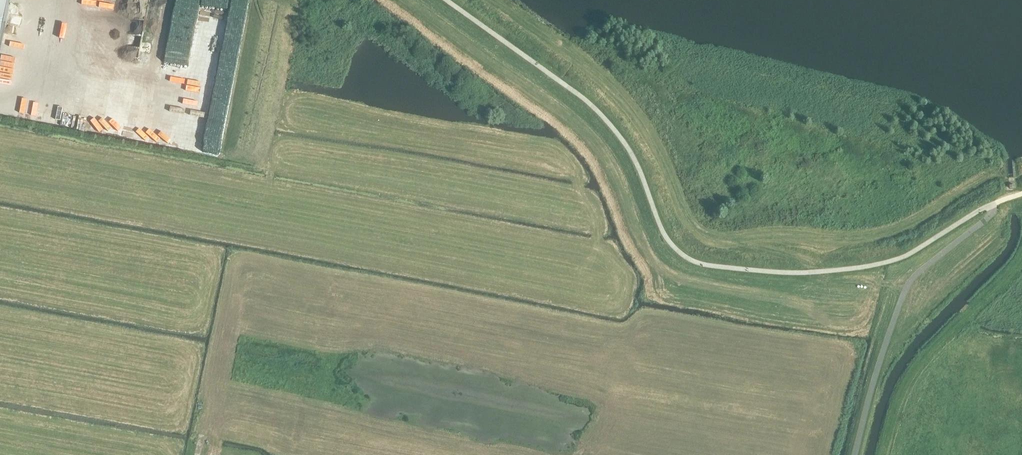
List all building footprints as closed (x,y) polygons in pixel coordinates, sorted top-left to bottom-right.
[(8,0),(0,0),(0,43),(8,0)]
